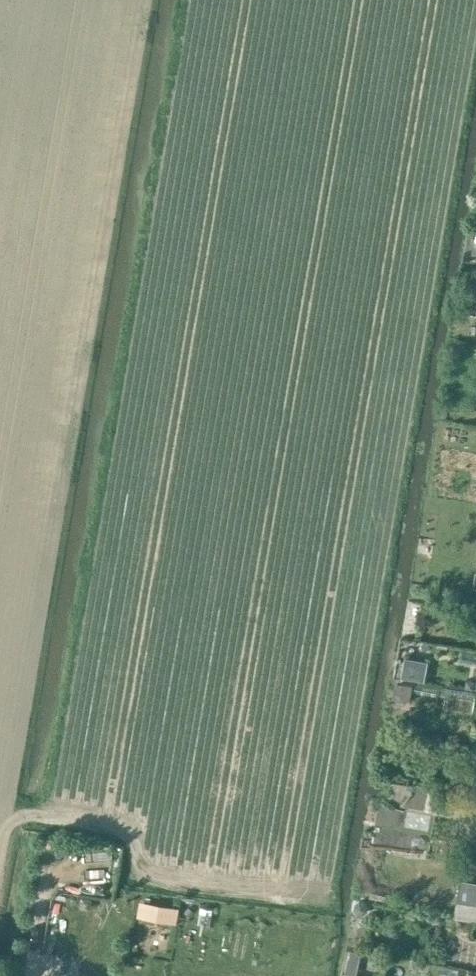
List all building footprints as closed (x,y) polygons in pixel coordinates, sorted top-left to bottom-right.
[(474,688),(475,680),(467,679),(466,687),(474,688)] [(411,701),(413,686),(395,682),(393,698),(411,701)] [(423,862),(423,851),(402,850),(402,861),(423,862)] [(69,882),(77,858),(60,853),(52,876),(69,882)] [(460,879),(454,916),(475,920),(475,881),(460,879)] [(365,900),(359,899),(355,902),(354,908),(357,913),(362,914),(367,911),(368,905),(365,900)] [(138,934),(179,937),(180,919),(139,917),(138,934)] [(351,951),(348,961),(360,964),(362,953),(351,951)]
